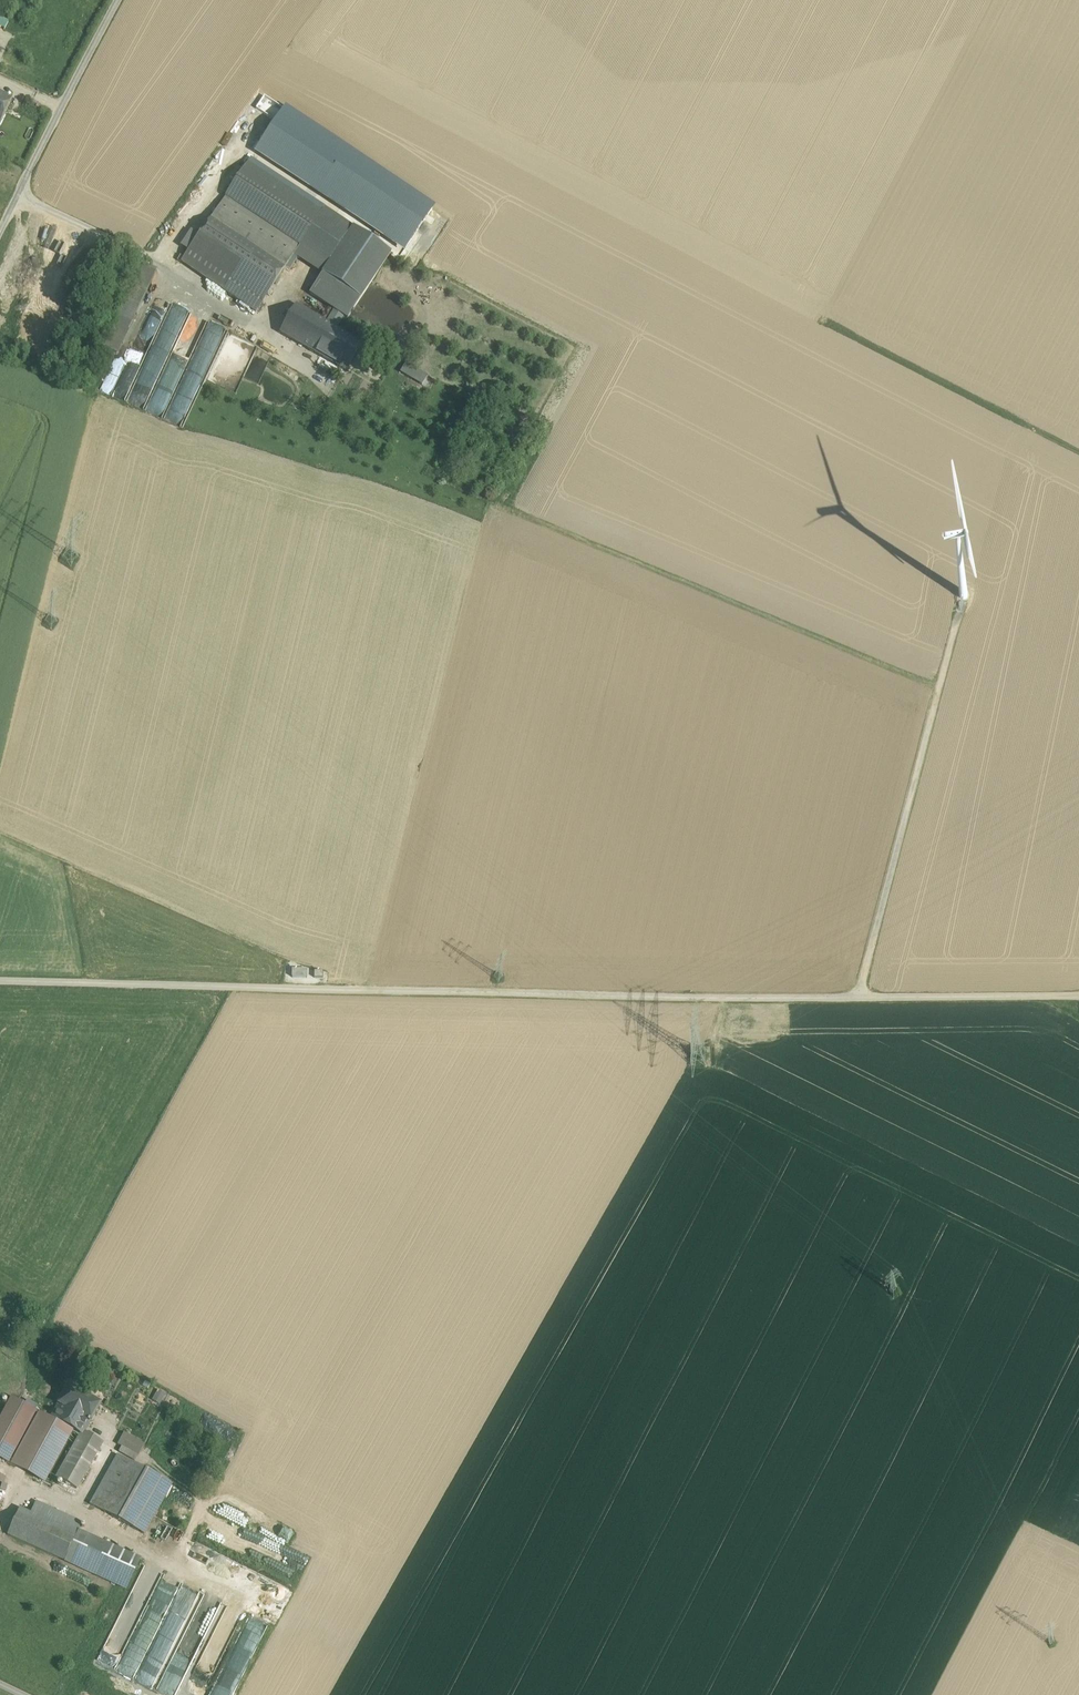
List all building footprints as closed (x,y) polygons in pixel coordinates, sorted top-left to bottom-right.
[(12,99),(0,93),(0,125),(12,99)] [(225,198),(299,247),(321,214),(247,165),(225,198)] [(299,247),(225,198),(213,217),(287,266),(294,256),(299,247)] [(324,209),(321,214),(299,247),(294,256),(322,275),(353,229),(324,209)] [(287,266),(213,217),(199,237),(195,244),(269,294),(287,266)] [(322,275),(310,294),(334,310),(343,316),(347,319),(391,254),(353,229),(322,275)] [(181,247),(189,252),(195,244),(199,237),(192,232),(181,247)] [(269,294),(195,244),(189,252),(182,263),(256,312),(269,294)] [(53,316),(59,317),(65,294),(59,292),(53,316)] [(158,340),(172,346),(188,312),(174,306),(165,324),(174,328),(171,336),(162,332),(158,340)] [(326,323),(296,306),(281,332),(323,357),(338,331),(336,330),(326,323)] [(336,330),(343,316),(334,310),(326,323),(336,330)] [(361,344),(338,331),(323,357),(346,371),(361,344)] [(173,368),(179,362),(174,358),(168,364),(173,368)] [(427,377),(405,365),(400,374),(422,386),(427,377)] [(193,371),(191,374),(200,381),(206,373),(200,368),(196,374),(193,371)] [(292,969),(292,977),(309,977),(308,969),(292,969)] [(101,1403),(68,1386),(58,1404),(60,1405),(53,1418),(81,1433),(82,1434),(83,1431),(88,1422),(89,1422),(90,1421),(91,1421),(101,1403)] [(159,1389),(153,1400),(161,1404),(167,1393),(159,1389)] [(13,1399),(0,1423),(0,1457),(44,1481),(71,1431),(13,1399)] [(81,1433),(73,1447),(74,1448),(57,1478),(77,1489),(102,1441),(83,1431),(82,1434),(81,1433)] [(144,1443),(124,1433),(118,1444),(122,1447),(122,1446),(139,1455),(144,1443)] [(139,1455),(122,1446),(122,1447),(119,1452),(135,1461),(139,1455)] [(151,1458),(177,1470),(181,1461),(155,1449),(151,1458)] [(172,1484),(117,1455),(90,1504),(144,1534),(172,1484)] [(81,1523),(44,1506),(43,1508),(36,1505),(31,1514),(19,1509),(8,1535),(64,1561),(78,1531),(81,1523)] [(217,1529),(215,1534),(239,1545),(244,1536),(209,1518),(206,1523),(217,1529)] [(109,1545),(78,1531),(64,1561),(95,1575),(109,1545)] [(140,1559),(109,1545),(95,1575),(126,1589),(140,1559)] [(140,1558),(140,1559),(126,1589),(126,1590),(115,1615),(147,1631),(137,1650),(208,1685),(203,1694),(239,1694),(277,1626),(140,1558)]
